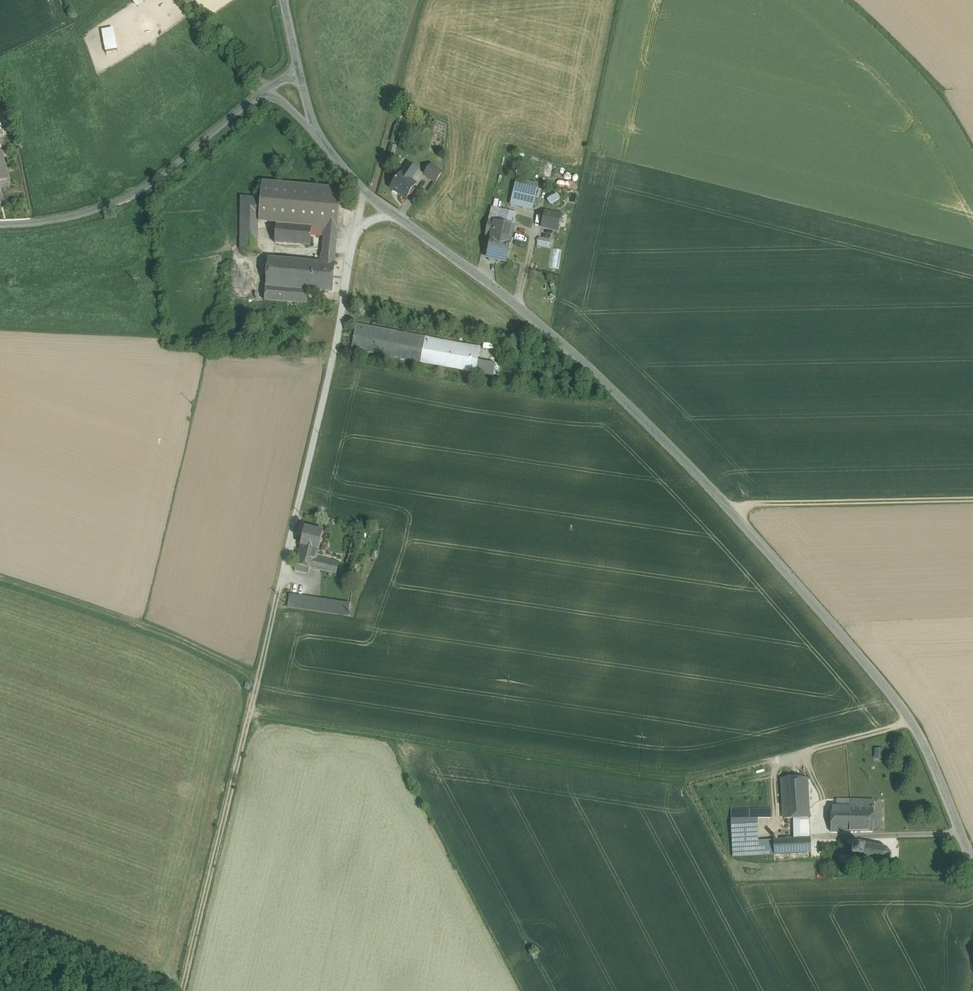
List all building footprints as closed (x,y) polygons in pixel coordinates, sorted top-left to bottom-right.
[(114,28),(102,30),(106,52),(119,49),(114,28)] [(14,180),(7,150),(0,151),(0,183),(14,180)] [(401,174),(391,188),(406,199),(416,185),(410,181),(417,171),(418,171),(409,164),(401,175),(401,174)] [(443,173),(432,165),(425,176),(435,183),(443,173)] [(410,181),(416,185),(423,175),(417,171),(410,181)] [(517,180),(510,205),(526,209),(530,195),(532,195),(534,185),(517,180)] [(325,229),(338,230),(342,189),(262,182),(261,198),(258,222),(276,224),(276,228),(311,231),(312,228),(325,229)] [(258,222),(261,198),(241,197),(240,236),(256,237),(256,222),(258,222)] [(505,231),(513,233),(517,213),(491,208),(486,234),(493,235),(495,224),(506,226),(505,231)] [(560,231),(564,214),(546,210),(542,228),(560,231)] [(487,258),(506,262),(513,233),(505,231),(506,226),(495,224),(493,235),(487,258)] [(311,231),(276,228),(275,243),(310,246),(311,231)] [(323,254),(335,255),(338,230),(325,229),(323,254)] [(256,237),(240,236),(240,250),(256,250),(256,237)] [(550,248),(552,239),(539,236),(538,245),(550,248)] [(321,263),(335,264),(335,255),(323,254),(321,254),(321,263)] [(310,291),(312,262),(268,259),(266,287),(308,290),(310,291)] [(321,263),(312,262),(310,291),(333,292),(335,264),(321,263)] [(308,290),(266,287),(265,301),(307,304),(308,290)] [(480,348),(357,325),(352,350),(475,372),(480,348)] [(301,545),(319,549),(323,532),(305,527),(301,545)] [(319,549),(301,545),(296,565),(314,569),(317,558),(319,549)] [(317,558),(314,569),(331,573),(334,562),(317,558)] [(289,595),(287,608),(312,611),(314,598),(289,595)] [(314,598),(312,611),(348,617),(350,603),(314,598)] [(875,759),(884,758),(884,748),(875,749),(875,759)] [(807,778),(781,779),(784,819),(794,819),(798,819),(799,839),(810,838),(807,778)] [(874,800),(850,800),(850,808),(831,807),(831,832),(873,831),(874,800)] [(771,809),(731,810),(734,857),(774,855),(774,854),(773,840),(757,841),(756,819),(771,819),(771,809)] [(795,839),(773,840),(774,854),(811,852),(810,838),(799,839),(795,839)] [(880,846),(879,846),(878,847),(873,846),(874,845),(872,844),(872,846),(866,845),(865,843),(864,844),(864,845),(864,847),(854,845),(852,856),(862,857),(861,859),(860,861),(862,861),(862,860),(869,861),(869,863),(870,863),(870,861),(875,862),(875,864),(877,864),(877,863),(882,864),(882,865),(884,865),(884,864),(888,861),(889,863),(891,861),(889,860),(890,855),(892,855),(892,853),(890,853),(887,849),(888,848),(886,847),(886,848),(880,847),(880,846)]
